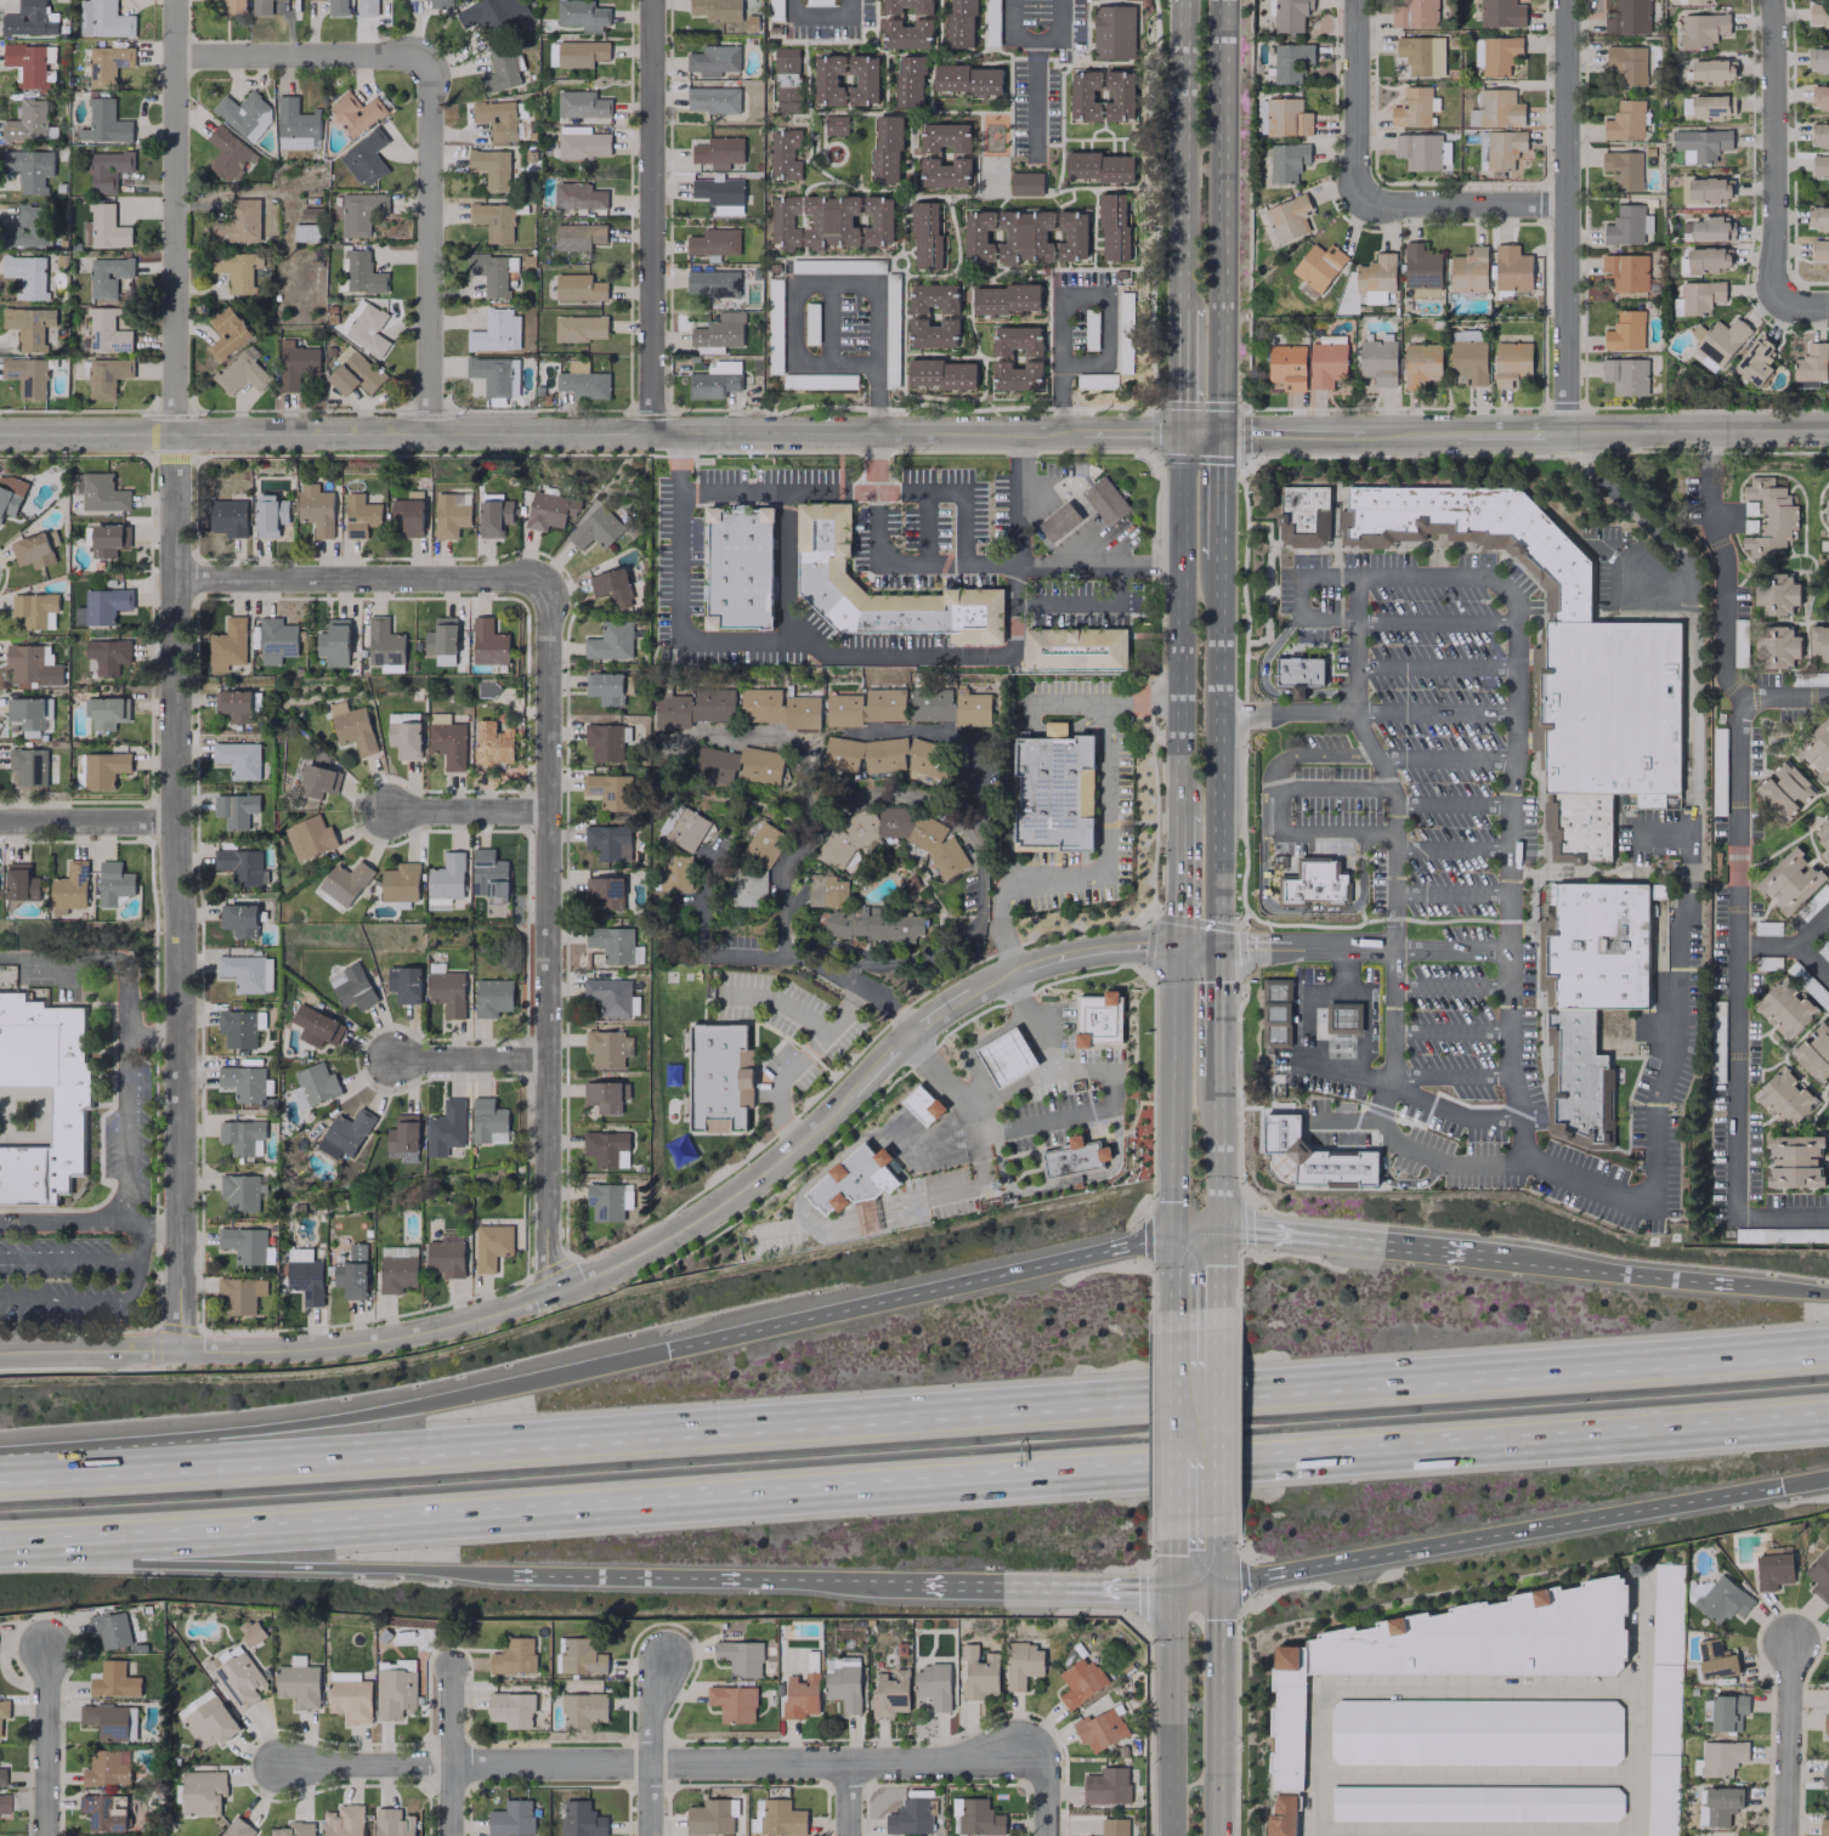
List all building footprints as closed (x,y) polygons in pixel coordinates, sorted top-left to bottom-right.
[(57,12),(45,12),(45,0),(17,0),(17,15),(1,15),(1,34),(56,35),(57,12)] [(79,36),(134,35),(134,14),(116,14),(115,0),(79,0),(79,36)] [(225,14),(244,14),(244,0),(225,0),(225,14)] [(270,0),(251,0),(251,15),(270,14),(270,0)] [(347,16),(346,0),(327,0),(327,17),(347,16)] [(358,16),(377,16),(376,0),(358,0),(358,16)] [(429,8),(451,8),(451,0),(429,0),(429,8)] [(520,0),(478,0),(455,14),(464,29),(477,21),(489,41),(530,17),(520,0)] [(556,0),(555,25),(581,25),(580,33),(605,33),(606,7),(590,7),(590,1),(556,0)] [(689,15),(705,15),(705,21),(740,21),(740,0),(689,0),(689,15)] [(931,47),(931,17),(932,16),(932,0),(883,0),(883,14),(901,14),(901,7),(913,7),(913,26),(901,26),(900,19),(883,20),(883,48),(931,47)] [(945,48),(975,48),(975,0),(946,0),(945,48)] [(1304,9),(1312,9),(1312,0),(1274,0),(1273,32),(1303,32),(1304,9)] [(1437,0),(1402,0),(1402,4),(1391,4),(1391,27),(1436,28),(1437,0)] [(1479,27),(1524,26),(1524,4),(1515,4),(1514,0),(1479,0),(1479,27)] [(1603,33),(1649,34),(1649,0),(1603,0),(1603,33)] [(1823,24),(1822,33),(1828,33),(1828,3),(1809,3),(1809,23),(1823,24)] [(1093,59),(1133,59),(1134,6),(1094,6),(1093,59)] [(1682,14),(1681,47),(1716,47),(1716,34),(1728,35),(1729,15),(1682,14)] [(1443,37),(1395,36),(1395,56),(1404,57),(1404,65),(1411,65),(1410,76),(1443,76),(1443,37)] [(1483,77),(1510,76),(1510,55),(1521,55),(1521,36),(1482,37),(1483,77)] [(1313,43),(1273,45),(1274,84),(1303,83),(1302,61),(1313,61),(1313,43)] [(21,88),(45,89),(46,45),(3,44),(3,66),(21,66),(21,88)] [(738,45),(702,46),(702,52),(686,52),(686,71),(700,71),(700,78),(720,78),(720,71),(739,71),(738,45)] [(133,66),(134,47),(89,46),(88,86),(115,87),(115,66),(133,66)] [(519,85),(511,46),(488,50),(492,73),(479,76),(483,93),(519,85)] [(1644,46),(1605,46),(1605,67),(1618,67),(1618,85),(1645,84),(1644,46)] [(799,111),(799,47),(775,48),(775,111),(799,111)] [(1806,49),(1806,69),(1818,69),(1818,72),(1828,72),(1828,49),(1806,49)] [(878,62),(868,62),(868,56),(815,55),(814,104),(877,106),(878,62)] [(923,107),(923,56),(897,56),(896,106),(923,107)] [(1734,80),(1734,60),(1690,60),(1690,84),(1722,84),(1722,80),(1734,80)] [(1001,93),(1001,66),(934,66),(934,93),(1001,93)] [(1133,72),(1071,71),(1070,119),(1133,119),(1133,72)] [(1390,127),(1430,126),(1430,111),(1438,111),(1438,97),(1430,97),(1430,86),(1401,87),(1401,106),(1390,106),(1390,127)] [(1811,87),(1811,106),(1823,106),(1823,109),(1828,109),(1828,86),(1811,87)] [(738,113),(739,88),(687,88),(687,112),(738,113)] [(1513,89),(1478,89),(1478,126),(1523,126),(1524,103),(1513,102),(1513,89)] [(223,94),(210,110),(251,142),(276,111),(250,90),(237,106),(223,94)] [(374,96),(361,106),(348,90),(327,107),(353,138),(387,111),(374,96)] [(608,116),(608,98),(594,99),(594,90),(556,91),(557,117),(608,116)] [(1691,96),(1692,118),(1729,117),(1728,95),(1691,96)] [(114,98),(89,97),(88,129),(77,128),(77,140),(131,141),(132,120),(113,120),(114,98)] [(1311,135),(1311,112),(1301,112),(1301,97),(1265,98),(1265,135),(1311,135)] [(1,119),(0,139),(45,140),(46,99),(19,99),(19,120),(1,119)] [(1643,139),(1643,99),(1614,100),(1614,119),(1603,120),(1603,139),(1643,139)] [(490,142),(515,142),(514,101),(471,102),(471,123),(489,122),(490,142)] [(901,179),(900,116),(872,116),(873,180),(901,179)] [(207,165),(229,185),(256,156),(219,123),(205,139),(219,152),(207,165)] [(1812,123),(1811,143),(1823,143),(1823,148),(1828,148),(1828,124),(1812,123)] [(920,187),(968,187),(969,155),(970,124),(921,124),(921,152),(939,153),(939,145),(951,146),(951,165),(939,165),(939,158),(920,158),(920,187)] [(364,189),(388,170),(374,153),(389,141),(376,125),(338,157),(364,189)] [(558,158),(609,157),(609,132),(589,133),(589,126),(558,127),(558,158)] [(800,129),(769,129),(770,180),(801,179),(800,160),(792,161),(791,148),(800,148),(800,129)] [(1731,131),(1673,130),(1673,150),(1682,150),(1682,163),(1716,163),(1716,150),(1731,150),(1731,131)] [(1526,151),(1526,131),(1486,131),(1485,170),(1515,171),(1515,150),(1526,151)] [(1404,169),(1449,169),(1449,142),(1440,142),(1440,134),(1395,134),(1395,157),(1404,157),(1404,169)] [(742,138),(707,137),(707,145),(691,144),(691,163),(710,163),(710,169),(728,170),(728,163),(742,163),(742,138)] [(1309,144),(1263,145),(1265,184),(1298,183),(1298,163),(1309,163),(1309,144)] [(508,151),(468,150),(467,171),(485,171),(484,192),(508,192),(508,151)] [(52,151),(2,151),(2,171),(18,171),(18,192),(43,192),(43,176),(52,176),(52,151)] [(1641,152),(1601,151),(1601,171),(1612,172),(1612,189),(1640,189),(1641,152)] [(133,172),(133,152),(89,152),(90,194),(117,193),(116,172),(133,172)] [(1132,181),(1133,154),(1066,153),(1066,180),(1132,181)] [(1811,155),(1810,176),(1826,176),(1825,189),(1828,189),(1828,156),(1811,155)] [(1042,195),(1042,172),(1010,172),(1010,195),(1042,195)] [(742,205),(742,179),(722,179),(722,173),(712,173),(712,179),(691,179),(691,197),(707,198),(707,205),(742,205)] [(1681,204),(1720,202),(1720,198),(1731,198),(1731,177),(1680,179),(1681,204)] [(552,208),(606,209),(606,190),(590,190),(590,183),(552,182),(552,208)] [(387,193),(340,194),(341,237),(369,237),(369,214),(388,214),(387,193)] [(1101,193),(1100,260),(1129,261),(1130,194),(1101,193)] [(1312,214),(1304,193),(1263,209),(1276,244),(1309,231),(1304,217),(1312,214)] [(892,197),(770,197),(770,248),(892,248),(892,197)] [(259,199),(232,198),(231,220),(211,220),(211,240),(259,241),(259,199)] [(113,202),(89,203),(90,221),(82,221),(83,239),(91,239),(91,247),(131,245),(130,226),(114,226),(113,202)] [(942,202),(913,202),(913,269),(942,269),(942,202)] [(469,203),(469,224),(486,224),(486,243),(512,244),(513,204),(469,203)] [(1642,245),(1643,233),(1651,233),(1651,215),(1642,215),(1643,205),(1614,204),(1614,225),(1603,225),(1602,244),(1642,245)] [(45,206),(18,205),(17,227),(1,227),(0,246),(44,247),(45,206)] [(1807,207),(1807,230),(1828,230),(1828,207),(1807,207)] [(964,212),(964,262),(1018,262),(1018,259),(1055,260),(1055,261),(1086,261),(1087,213),(1055,213),(1055,212),(964,212)] [(1691,242),(1733,240),(1733,222),(1722,223),(1722,219),(1690,220),(1691,242)] [(293,241),(319,241),(319,225),(294,224),(293,241)] [(554,224),(554,250),(589,250),(589,243),(605,243),(606,225),(554,224)] [(739,230),(701,229),(701,236),(686,236),(685,254),(738,255),(739,230)] [(1811,240),(1811,262),(1826,262),(1826,273),(1828,273),(1828,240),(1811,240)] [(1440,253),(1421,252),(1421,242),(1404,242),(1403,288),(1415,288),(1414,296),(1439,297),(1440,253)] [(1329,243),(1323,251),(1313,243),(1290,271),(1318,294),(1348,258),(1329,243)] [(1495,290),(1531,290),(1531,254),(1518,255),(1517,244),(1495,244),(1495,290)] [(1486,245),(1466,245),(1466,255),(1449,255),(1450,291),(1486,291),(1486,245)] [(1718,274),(1718,267),(1727,267),(1727,248),(1687,247),(1687,273),(1718,274)] [(386,272),(370,272),(369,249),(343,250),(344,292),(386,291),(386,272)] [(1394,292),(1395,252),(1375,252),(1375,264),(1356,264),(1355,292),(1365,292),(1365,303),(1386,304),(1386,292),(1394,292)] [(1647,255),(1601,254),(1601,272),(1609,272),(1609,291),(1647,292),(1647,255)] [(20,299),(45,300),(46,273),(54,273),(54,257),(3,256),(2,277),(20,277),(20,299)] [(229,273),(228,294),(252,295),(253,267),(260,267),(261,257),(213,256),(212,272),(229,273)] [(506,257),(465,258),(466,277),(483,277),(483,298),(507,297),(506,257)] [(133,259),(90,258),(90,299),(115,299),(115,278),(132,278),(133,259)] [(738,271),(686,271),(686,295),(738,295),(738,271)] [(555,300),(606,300),(606,282),(590,282),(590,274),(555,274),(555,300)] [(1682,316),(1710,315),(1710,302),(1724,302),(1724,281),(1681,283),(1682,316)] [(909,347),(957,347),(957,316),(958,316),(958,285),(909,285),(909,313),(927,313),(927,306),(939,306),(939,326),(927,326),(927,318),(909,318),(909,347)] [(973,315),(987,315),(987,313),(1039,312),(1039,286),(973,286),(973,315)] [(886,291),(885,364),(897,364),(899,291),(886,291)] [(389,341),(377,335),(387,313),(359,300),(348,324),(356,327),(349,342),(382,357),(389,341)] [(205,349),(219,364),(251,333),(226,306),(206,324),(218,337),(205,349)] [(89,352),(131,351),(131,330),(113,330),(113,307),(88,307),(89,352)] [(2,308),(11,308),(11,310),(24,310),(56,310),(56,327),(44,327),(44,345),(47,345),(47,352),(21,352),(21,344),(18,344),(19,329),(2,329),(2,322),(5,322),(5,314),(2,314),(2,308)] [(509,350),(510,309),(486,308),(485,331),(466,330),(466,350),(509,350)] [(1603,330),(1603,350),(1642,351),(1644,310),(1614,309),(1614,330),(1603,330)] [(742,347),(743,314),(724,313),(724,320),(707,320),(707,329),(690,328),(690,352),(723,352),(723,347),(742,347)] [(555,341),(606,340),(606,316),(554,316),(555,341)] [(1718,368),(1752,331),(1736,317),(1726,328),(1717,320),(1693,346),(1718,368)] [(1131,332),(1131,321),(1119,321),(1120,333),(1131,332)] [(1042,327),(992,327),(992,356),(1011,356),(1011,348),(1023,349),(1023,369),(1011,369),(1011,361),(993,361),(993,389),(1040,389),(1040,358),(1042,358),(1042,327)] [(1775,345),(1760,333),(1732,368),(1757,388),(1775,366),(1765,358),(1775,345)] [(1395,340),(1359,341),(1359,376),(1374,376),(1374,387),(1396,386),(1395,340)] [(318,347),(292,348),(292,341),(278,341),(280,392),(299,392),(299,374),(319,374),(318,347)] [(1486,341),(1449,341),(1450,370),(1463,370),(1463,386),(1487,385),(1486,341)] [(1531,376),(1531,342),(1494,343),(1495,388),(1516,388),(1516,376),(1531,376)] [(1825,381),(1826,343),(1806,342),(1805,358),(1794,357),(1793,387),(1817,388),(1817,380),(1825,381)] [(245,380),(258,393),(271,379),(253,360),(258,355),(248,344),(213,379),(229,395),(245,380)] [(369,395),(384,379),(347,344),(334,359),(339,364),(326,379),(346,397),(358,384),(369,395)] [(1440,344),(1403,344),(1404,390),(1417,390),(1416,381),(1440,380),(1440,344)] [(1304,392),(1304,345),(1268,345),(1268,382),(1283,382),(1283,391),(1304,392)] [(1333,389),(1333,379),(1345,379),(1346,345),(1309,345),(1309,389),(1333,389)] [(18,378),(18,399),(45,399),(46,359),(2,358),(1,377),(18,378)] [(466,377),(483,377),(484,398),(509,398),(509,358),(466,358),(466,377)] [(1647,358),(1600,359),(1601,381),(1611,381),(1612,396),(1647,395),(1647,358)] [(738,360),(712,361),(712,372),(688,373),(688,399),(723,398),(723,391),(739,391),(738,360)] [(90,361),(134,361),(134,379),(115,379),(115,402),(103,401),(103,399),(90,399),(91,380),(89,380),(89,379),(83,380),(81,362),(90,362),(90,361)] [(975,361),(908,361),(908,388),(975,387),(975,361)] [(608,398),(609,373),(556,372),(556,391),(572,391),(572,398),(608,398)] [(83,471),(113,471),(113,488),(131,488),(131,509),(83,509),(83,471)] [(2,511),(0,516),(0,476),(11,475),(27,482),(21,494),(22,494),(12,516),(2,511)] [(1104,476),(1131,510),(1108,528),(1080,494),(1104,476)] [(1761,536),(1741,537),(1742,549),(1749,549),(1750,559),(1774,557),(1774,548),(1788,548),(1787,529),(1797,529),(1796,504),(1788,504),(1787,486),(1774,486),(1773,476),(1751,477),(1751,486),(1741,486),(1742,501),(1759,500),(1761,536)] [(332,492),(316,492),(316,484),(297,483),(297,522),(313,522),(313,538),(331,538),(332,492)] [(1279,486),(1327,486),(1327,539),(1324,539),(1324,544),(1316,544),(1316,548),(1290,546),(1290,543),(1280,543),(1280,539),(1278,539),(1278,525),(1274,525),(1274,514),(1278,514),(1279,486)] [(244,501),(227,501),(227,487),(215,487),(216,501),(208,501),(209,532),(223,531),(223,538),(245,537),(244,501)] [(1510,556),(1501,548),(1480,548),(1480,545),(1474,545),(1474,540),(1445,540),(1445,532),(1423,532),(1423,539),(1391,539),(1391,544),(1385,544),(1385,549),(1357,548),(1357,544),(1340,544),(1340,527),(1337,527),(1337,510),(1346,510),(1346,487),(1517,488),(1590,562),(1590,622),(1547,620),(1547,611),(1544,611),(1544,591),(1535,583),(1538,580),(1511,555),(1510,556)] [(525,528),(545,531),(546,525),(562,527),(563,515),(575,516),(578,498),(530,491),(525,528)] [(344,538),(366,538),(366,526),(379,526),(380,504),(362,503),(362,492),(345,492),(344,538)] [(469,526),(469,493),(433,493),(434,539),(457,538),(457,526),(469,526)] [(287,524),(287,500),(274,500),(274,495),(254,495),(255,538),(277,537),(277,524),(287,524)] [(421,535),(422,500),(390,499),(390,534),(421,535)] [(479,538),(501,537),(501,524),(511,524),(511,501),(478,501),(479,538)] [(603,550),(623,528),(597,503),(565,538),(578,551),(590,538),(603,550)] [(1068,503),(1082,520),(1053,544),(1038,526),(1068,503)] [(799,504),(851,504),(851,559),(845,559),(845,572),(866,595),(941,593),(941,588),(1004,586),(1006,646),(952,647),(952,633),(843,635),(799,591),(799,504)] [(706,506),(721,506),(721,508),(758,509),(758,506),(775,506),(774,522),(771,522),(771,616),(775,616),(775,630),(759,630),(759,628),(721,628),(723,630),(704,630),(704,614),(708,614),(708,522),(704,523),(706,506)] [(92,523),(117,523),(117,522),(123,522),(123,525),(130,525),(130,546),(115,546),(115,557),(91,557),(92,544),(84,544),(84,526),(92,526),(92,523)] [(10,543),(15,540),(15,539),(35,532),(35,533),(44,529),(45,531),(50,528),(51,529),(53,528),(60,543),(50,546),(51,550),(52,550),(56,561),(33,568),(30,561),(18,566),(10,543)] [(616,609),(632,605),(623,568),(587,576),(593,599),(612,594),(616,609)] [(1763,615),(1791,616),(1791,605),(1798,606),(1799,583),(1791,583),(1791,575),(1754,574),(1753,606),(1763,606),(1763,615)] [(85,626),(114,625),(114,610),(132,609),(131,589),(84,590),(85,626)] [(55,594),(11,595),(12,616),(23,616),(24,629),(56,628),(55,594)] [(368,616),(369,665),(405,664),(404,633),(388,634),(388,615),(368,616)] [(247,664),(246,616),(225,616),(226,634),(209,634),(210,672),(228,671),(228,664),(247,664)] [(298,655),(297,624),(282,625),(282,617),(260,618),(261,664),(281,664),(281,656),(298,655)] [(425,655),(435,655),(435,665),(457,664),(456,617),(433,617),(433,631),(424,631),(425,655)] [(493,617),(474,617),(473,663),(509,664),(509,634),(492,634),(493,617)] [(348,619),(327,619),(327,632),(316,633),(316,657),(326,657),(326,667),(349,667),(348,619)] [(631,658),(630,620),(600,621),(600,638),(583,638),(583,659),(631,658)] [(1544,620),(1547,620),(1590,622),(1680,622),(1678,807),(1633,807),(1633,793),(1610,793),(1545,792),(1542,793),(1544,770),(1538,770),(1538,750),(1530,749),(1530,716),(1534,716),(1534,680),(1530,680),(1531,647),(1539,647),(1539,627),(1544,627),(1544,620)] [(1799,658),(1799,635),(1792,635),(1792,625),(1758,625),(1758,668),(1792,668),(1792,658),(1799,658)] [(1808,626),(1809,661),(1828,661),(1828,626),(1808,626)] [(1025,629),(1127,629),(1127,669),(1025,670),(1025,629)] [(130,640),(85,640),(85,658),(95,658),(95,675),(118,675),(118,664),(130,663),(130,640)] [(63,664),(51,664),(51,645),(6,644),(6,666),(13,667),(13,686),(62,687),(63,664)] [(1276,658),(1324,658),(1324,686),(1276,686),(1276,658)] [(622,673),(586,672),(585,696),(599,696),(599,706),(622,706),(622,673)] [(1793,687),(1814,684),(1812,673),(1792,675),(1793,687)] [(784,729),(818,729),(819,697),(780,696),(780,688),(740,688),(740,722),(784,722),(784,729)] [(654,728),(689,728),(689,721),(730,721),(731,689),(692,689),(692,696),(654,695),(654,728)] [(251,691),(214,691),(215,713),(228,713),(229,724),(252,723),(251,691)] [(860,721),(903,722),(903,693),(825,691),(825,725),(860,726),(860,721)] [(989,723),(989,696),(952,695),(952,691),(911,691),(911,723),(989,723)] [(128,697),(84,698),(85,716),(92,716),(92,731),(115,730),(115,722),(129,722),(128,697)] [(51,698),(7,698),(7,721),(21,721),(21,738),(39,737),(39,729),(52,729),(51,698)] [(363,706),(346,711),(343,700),(326,705),(336,744),(352,740),(357,757),(376,752),(363,706)] [(395,759),(419,759),(419,713),(386,713),(387,745),(395,745),(395,759)] [(1828,778),(1828,713),(1792,751),(1824,783),(1828,778)] [(512,729),(494,729),(495,720),(474,719),(474,764),(511,765),(512,729)] [(1014,737),(1043,738),(1043,731),(1043,721),(1065,721),(1065,731),(1065,738),(1074,738),(1074,735),(1093,735),(1092,849),(1017,849),(1014,737)] [(628,724),(584,725),(584,747),(591,746),(591,761),(622,761),(622,742),(629,741),(628,724)] [(907,784),(946,784),(946,742),(908,742),(908,739),(824,739),(824,774),(859,774),(859,764),(897,764),(896,755),(907,755),(907,784)] [(259,743),(212,743),(212,763),(230,763),(229,780),(259,780),(259,743)] [(739,754),(697,746),(691,779),(731,786),(733,778),(778,786),(784,753),(741,746),(739,754)] [(46,786),(47,749),(9,749),(8,771),(15,771),(15,786),(46,786)] [(131,754),(84,753),(83,789),(114,790),(114,772),(130,772),(131,754)] [(1753,790),(1784,821),(1800,805),(1800,806),(1815,790),(1783,759),(1769,774),(1753,790)] [(320,800),(322,791),(335,794),(341,772),(305,763),(297,794),(320,800)] [(631,776),(582,775),(582,796),(600,796),(600,810),(630,811),(631,776)] [(1550,862),(1572,862),(1572,865),(1584,865),(1584,861),(1610,861),(1610,793),(1545,792),(1545,801),(1541,801),(1541,829),(1545,829),(1545,838),(1548,838),(1548,841),(1550,841),(1550,862)] [(213,795),(214,817),(225,816),(225,830),(248,829),(248,813),(259,812),(258,794),(213,795)] [(941,880),(968,866),(952,835),(940,841),(947,827),(909,807),(878,806),(871,808),(869,808),(843,821),(842,831),(834,827),(828,830),(815,856),(817,861),(824,861),(839,868),(845,865),(854,848),(877,836),(899,838),(926,851),(941,880)] [(707,818),(679,808),(667,842),(695,853),(707,818)] [(283,828),(297,862),(338,845),(329,824),(323,827),(318,813),(283,828)] [(1811,833),(1825,847),(1819,853),(1828,864),(1828,816),(1811,833)] [(741,853),(768,869),(788,837),(760,820),(741,853)] [(630,861),(629,825),(584,827),(584,849),(596,849),(596,861),(630,861)] [(1785,917),(1824,879),(1808,862),(1793,846),(1753,885),(1769,902),(1769,901),(1785,917)] [(261,849),(213,850),(213,869),(231,869),(231,886),(267,885),(267,870),(261,870),(261,849)] [(661,890),(690,891),(691,855),(662,854),(661,890)] [(336,863),(318,886),(347,908),(375,871),(359,859),(349,873),(336,863)] [(88,860),(68,860),(67,878),(52,877),(51,914),(67,914),(67,908),(87,908),(88,860)] [(117,896),(135,895),(135,873),(121,873),(121,860),(99,861),(100,907),(118,907),(117,896)] [(29,862),(6,863),(7,900),(40,900),(39,877),(30,877),(29,862)] [(419,863),(396,862),(396,870),(382,870),(381,900),(418,900),(419,863)] [(1302,863),(1336,863),(1336,882),(1347,882),(1346,901),(1344,901),(1344,906),(1285,905),(1285,903),(1282,903),(1282,883),(1285,883),(1285,880),(1302,882),(1302,863)] [(766,871),(733,871),(733,906),(765,907),(766,871)] [(808,906),(846,907),(847,880),(835,880),(835,875),(809,874),(808,906)] [(622,877),(585,877),(585,910),(622,909),(622,877)] [(1546,903),(1547,903),(1547,882),(1648,883),(1647,1009),(1593,1008),(1555,1008),(1555,1005),(1545,1005),(1545,990),(1538,990),(1538,919),(1546,919),(1546,903)] [(1664,884),(1648,884),(1648,899),(1665,898),(1664,884)] [(256,905),(220,904),(220,929),(229,929),(229,937),(256,938),(256,905)] [(824,937),(922,940),(923,916),(866,914),(866,906),(843,905),(843,912),(824,912),(824,937)] [(632,929),(584,928),(584,947),(602,947),(601,963),(632,964),(632,929)] [(234,993),(271,993),(271,956),(216,957),(216,976),(234,975),(234,993)] [(340,1008),(354,1001),(358,1010),(376,1002),(357,961),(338,969),(341,976),(328,982),(340,1008)] [(419,967),(387,966),(386,991),(395,991),(395,1004),(419,1004),(419,967)] [(463,972),(427,972),(427,1002),(443,1002),(443,1019),(463,1019),(463,972)] [(1774,1030),(1787,1041),(1817,1010),(1803,997),(1802,998),(1781,978),(1752,1008),(1765,1019),(1770,1014),(1780,1023),(1774,1030)] [(600,999),(599,1017),(637,1018),(638,996),(630,996),(630,980),(582,979),(582,998),(600,999)] [(511,1011),(511,980),(474,980),(474,1018),(496,1018),(496,1011),(511,1011)] [(1291,980),(1263,980),(1263,1048),(1291,1049),(1291,980)] [(56,1205),(0,1204),(0,991),(23,991),(23,999),(41,999),(41,1005),(83,1005),(83,1061),(89,1061),(89,1106),(83,1106),(83,1174),(68,1174),(68,1192),(56,1192),(56,1205)] [(1076,996),(1103,996),(1103,991),(1117,991),(1117,996),(1121,996),(1121,1042),(1089,1042),(1089,1046),(1076,1046),(1076,996)] [(1361,1003),(1326,1003),(1325,1033),(1360,1034),(1361,1003)] [(297,1039),(319,1047),(321,1040),(336,1045),(344,1022),(296,1005),(290,1023),(301,1027),(297,1039)] [(1555,1008),(1593,1008),(1593,1054),(1606,1054),(1606,1067),(1612,1067),(1612,1089),(1608,1089),(1608,1118),(1613,1118),(1613,1150),(1586,1150),(1546,1132),(1546,1076),(1552,1076),(1552,1044),(1546,1044),(1546,1008),(1555,1008)] [(218,1033),(225,1033),(225,1048),(256,1049),(256,1027),(263,1027),(263,1012),(218,1011),(218,1033)] [(1828,1071),(1828,1027),(1820,1019),(1788,1056),(1819,1083),(1828,1071)] [(690,1132),(746,1132),(746,1106),(753,1106),(753,1049),(747,1049),(747,1021),(689,1021),(690,1132)] [(976,1050),(1015,1027),(1038,1065),(998,1089),(976,1050)] [(592,1069),(623,1070),(623,1057),(631,1057),(632,1032),(585,1031),(584,1053),(592,1053),(592,1069)] [(332,1072),(327,1074),(322,1061),(293,1072),(307,1107),(341,1093),(332,1072)] [(1779,1113),(1773,1119),(1787,1132),(1817,1099),(1779,1065),(1751,1098),(1764,1110),(1769,1105),(1779,1113)] [(263,1067),(217,1068),(218,1087),(233,1086),(234,1103),(264,1103),(263,1067)] [(583,1104),(596,1104),(596,1114),(621,1114),(620,1100),(628,1100),(628,1082),(583,1082),(583,1104)] [(919,1084),(933,1099),(935,1098),(946,1107),(935,1118),(934,1117),(925,1126),(902,1101),(919,1084)] [(490,1144),(490,1132),(507,1132),(508,1109),(493,1109),(493,1098),(472,1097),(472,1143),(490,1144)] [(464,1146),(463,1098),(443,1098),(443,1116),(426,1116),(426,1157),(447,1156),(447,1146),(464,1146)] [(351,1158),(375,1116),(359,1107),(350,1122),(335,1113),(315,1148),(336,1160),(340,1152),(351,1158)] [(395,1115),(395,1128),(386,1128),(386,1151),(400,1151),(400,1161),(418,1161),(417,1114),(395,1115)] [(1263,1114),(1299,1114),(1299,1138),(1312,1151),(1377,1151),(1376,1184),(1358,1184),(1358,1188),(1325,1188),(1325,1184),(1295,1184),(1295,1163),(1285,1152),(1263,1152),(1263,1114)] [(218,1143),(230,1143),(230,1156),(262,1156),(263,1121),(218,1121),(218,1143)] [(627,1132),(582,1132),(582,1156),(594,1157),(594,1167),(627,1167),(627,1132)] [(1042,1154),(1047,1179),(1104,1168),(1103,1161),(1111,1158),(1109,1146),(1098,1149),(1097,1143),(1083,1145),(1081,1134),(1066,1137),(1069,1149),(1042,1154)] [(1821,1187),(1821,1135),(1766,1135),(1766,1148),(1773,1148),(1773,1168),(1767,1168),(1767,1187),(1821,1187)] [(804,1196),(816,1208),(819,1207),(826,1216),(834,1208),(838,1212),(850,1201),(853,1202),(873,1198),(884,1189),(888,1192),(899,1182),(885,1166),(894,1157),(884,1146),(874,1155),(865,1143),(840,1163),(839,1162),(827,1172),(829,1174),(804,1196)] [(631,1184),(586,1185),(586,1206),(591,1206),(591,1222),(623,1221),(623,1209),(631,1209),(631,1184)] [(475,1273),(495,1273),(494,1255),(512,1255),(511,1226),(498,1226),(498,1217),(487,1218),(487,1226),(474,1226),(475,1273)] [(265,1229),(217,1228),(217,1247),(235,1248),(234,1264),(265,1265),(265,1229)] [(462,1278),(463,1232),(440,1232),(440,1241),(426,1241),(426,1267),(441,1267),(441,1278),(462,1278)] [(365,1244),(348,1244),(348,1262),(333,1262),(333,1287),(342,1287),(342,1299),(366,1299),(365,1244)] [(416,1287),(415,1247),(379,1247),(380,1294),(401,1294),(401,1287),(416,1287)] [(287,1290),(302,1289),(302,1307),(321,1306),(320,1259),(309,1260),(309,1250),(286,1250),(287,1290)] [(254,1315),(255,1296),(265,1296),(266,1279),(219,1278),(218,1315),(254,1315)] [(1809,1589),(1827,1607),(1828,1606),(1828,1545),(1802,1571),(1815,1584),(1809,1589)] [(1756,1555),(1757,1591),(1776,1590),(1776,1584),(1792,1583),(1791,1554),(1756,1555)] [(1671,1578),(1671,1565),(1652,1565),(1647,1835),(1676,1835),(1682,1579),(1671,1578)] [(1719,1625),(1730,1610),(1741,1618),(1754,1599),(1716,1573),(1693,1607),(1719,1625)] [(1303,1673),(1624,1676),(1624,1630),(1624,1578),(1579,1577),(1579,1590),(1505,1589),(1505,1604),(1446,1603),(1446,1616),(1373,1616),(1373,1629),(1319,1629),(1319,1639),(1306,1639),(1306,1646),(1271,1646),(1270,1789),(1302,1789),(1303,1673)] [(88,1617),(90,1632),(99,1631),(101,1649),(129,1646),(125,1612),(88,1617)] [(249,1648),(265,1636),(251,1616),(234,1628),(249,1648)] [(534,1673),(534,1637),(506,1637),(506,1651),(489,1652),(489,1674),(534,1673)] [(606,1673),(606,1654),(591,1654),(591,1637),(561,1638),(561,1674),(606,1673)] [(1735,1652),(1721,1654),(1719,1639),(1697,1642),(1700,1662),(1693,1663),(1696,1679),(1738,1673),(1735,1652)] [(761,1677),(761,1642),(713,1642),(713,1659),(729,1659),(730,1678),(761,1677)] [(206,1665),(238,1712),(259,1698),(255,1691),(265,1684),(237,1643),(206,1665)] [(997,1652),(984,1652),(984,1662),(976,1662),(976,1644),(963,1644),(963,1680),(961,1680),(961,1699),(998,1698),(997,1652)] [(1006,1691),(1024,1691),(1024,1675),(1042,1676),(1042,1645),(1007,1644),(1006,1691)] [(1068,1689),(1057,1696),(1066,1710),(1105,1686),(1086,1655),(1057,1673),(1068,1689)] [(140,1696),(140,1677),(124,1677),(124,1660),(100,1660),(100,1678),(89,1678),(89,1697),(140,1696)] [(415,1712),(415,1662),(375,1661),(375,1719),(401,1720),(401,1712),(415,1712)] [(948,1665),(912,1666),(913,1697),(931,1697),(931,1712),(949,1711),(948,1665)] [(274,1697),(291,1698),(291,1709),(317,1709),(318,1667),(275,1666),(274,1697)] [(873,1716),(893,1717),(893,1712),(907,1712),(908,1669),(894,1669),(894,1673),(874,1673),(873,1716)] [(370,1681),(358,1681),(358,1672),(327,1672),(328,1713),(345,1713),(346,1724),(371,1723),(370,1681)] [(786,1676),(786,1701),(781,1701),(781,1719),(805,1719),(805,1714),(818,1714),(817,1672),(800,1672),(800,1676),(786,1676)] [(755,1722),(754,1686),(706,1687),(707,1706),(719,1705),(719,1723),(755,1722)] [(239,1731),(210,1688),(174,1712),(200,1751),(216,1740),(220,1744),(239,1731)] [(533,1694),(489,1693),(488,1721),(505,1721),(504,1729),(532,1729),(533,1694)] [(606,1694),(562,1694),(563,1727),(607,1726),(606,1694)] [(1747,1696),(1702,1697),(1702,1720),(1711,1720),(1711,1732),(1740,1731),(1740,1714),(1748,1714),(1747,1696)] [(1621,1701),(1329,1700),(1329,1764),(1620,1765),(1621,1701)] [(136,1706),(81,1704),(81,1726),(98,1726),(98,1740),(134,1742),(136,1706)] [(1088,1720),(1086,1716),(1072,1723),(1089,1755),(1128,1735),(1113,1706),(1088,1720)] [(1733,1777),(1734,1762),(1747,1762),(1747,1742),(1701,1742),(1701,1777),(1733,1777)] [(89,1751),(89,1768),(82,1768),(82,1786),(129,1785),(128,1750),(89,1751)] [(1082,1803),(1128,1803),(1128,1767),(1100,1767),(1100,1775),(1083,1774),(1082,1803)] [(220,1815),(219,1796),(225,1796),(225,1770),(182,1772),(183,1816),(220,1815)] [(1622,1787),(1331,1786),(1330,1820),(1621,1821),(1622,1787)] [(1728,1826),(1728,1811),(1742,1811),(1743,1788),(1705,1788),(1705,1806),(1698,1806),(1698,1826),(1728,1826)] [(1273,1794),(1273,1813),(1267,1813),(1267,1835),(1295,1835),(1295,1795),(1273,1794)] [(126,1831),(125,1795),(78,1796),(79,1813),(88,1813),(88,1831),(126,1831)] [(933,1833),(932,1798),(899,1799),(899,1813),(884,1814),(885,1834),(933,1833)] [(989,1798),(959,1799),(959,1835),(1004,1834),(1004,1814),(989,1814),(989,1798)] [(686,1806),(686,1834),(732,1834),(732,1817),(736,1816),(736,1799),(702,1799),(703,1806),(686,1806)] [(805,1835),(805,1810),(789,1810),(789,1799),(761,1799),(761,1834),(805,1835)] [(532,1835),(532,1800),(504,1800),(504,1811),(488,1811),(488,1834),(532,1835)] [(561,1835),(606,1835),(605,1816),(591,1816),(591,1800),(561,1800),(561,1835)] [(323,1835),(363,1835),(363,1805),(337,1805),(337,1812),(324,1812),(323,1835)] [(414,1818),(399,1818),(399,1809),(375,1808),(375,1835),(414,1835),(414,1818)] [(255,1831),(234,1815),(219,1835),(251,1835),(255,1831)] [(1819,1819),(1819,1835),(1828,1835),(1828,1819),(1819,1819)] [(314,1822),(288,1821),(288,1828),(270,1828),(269,1835),(314,1835),(314,1822)]
